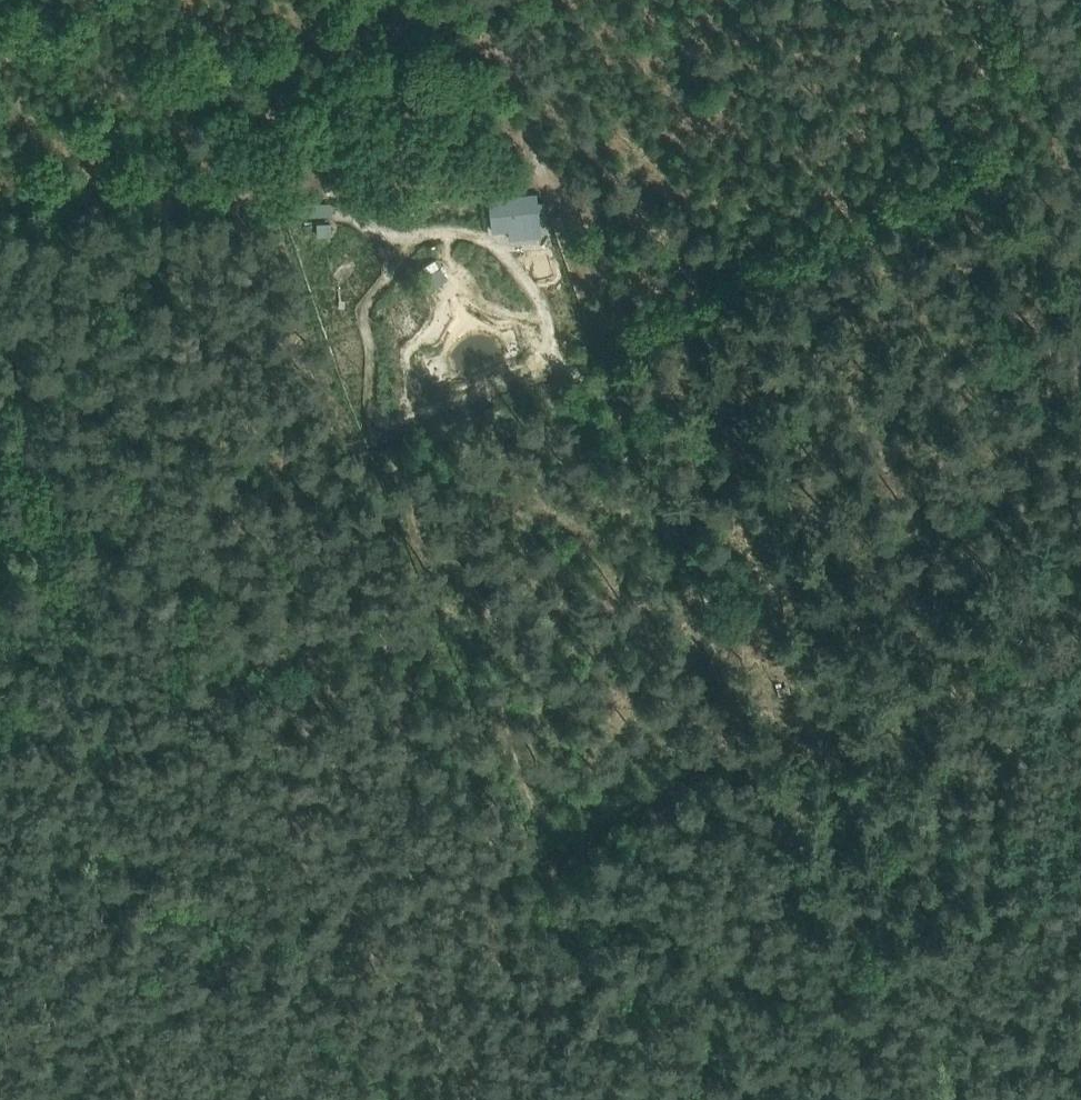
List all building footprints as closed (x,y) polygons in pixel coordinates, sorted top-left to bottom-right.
[(539,215),(545,215),(543,200),(538,201),(537,193),(489,198),(492,230),(508,229),(509,238),(541,235),(539,215)] [(422,287),(444,281),(438,258),(416,264),(422,287)]
